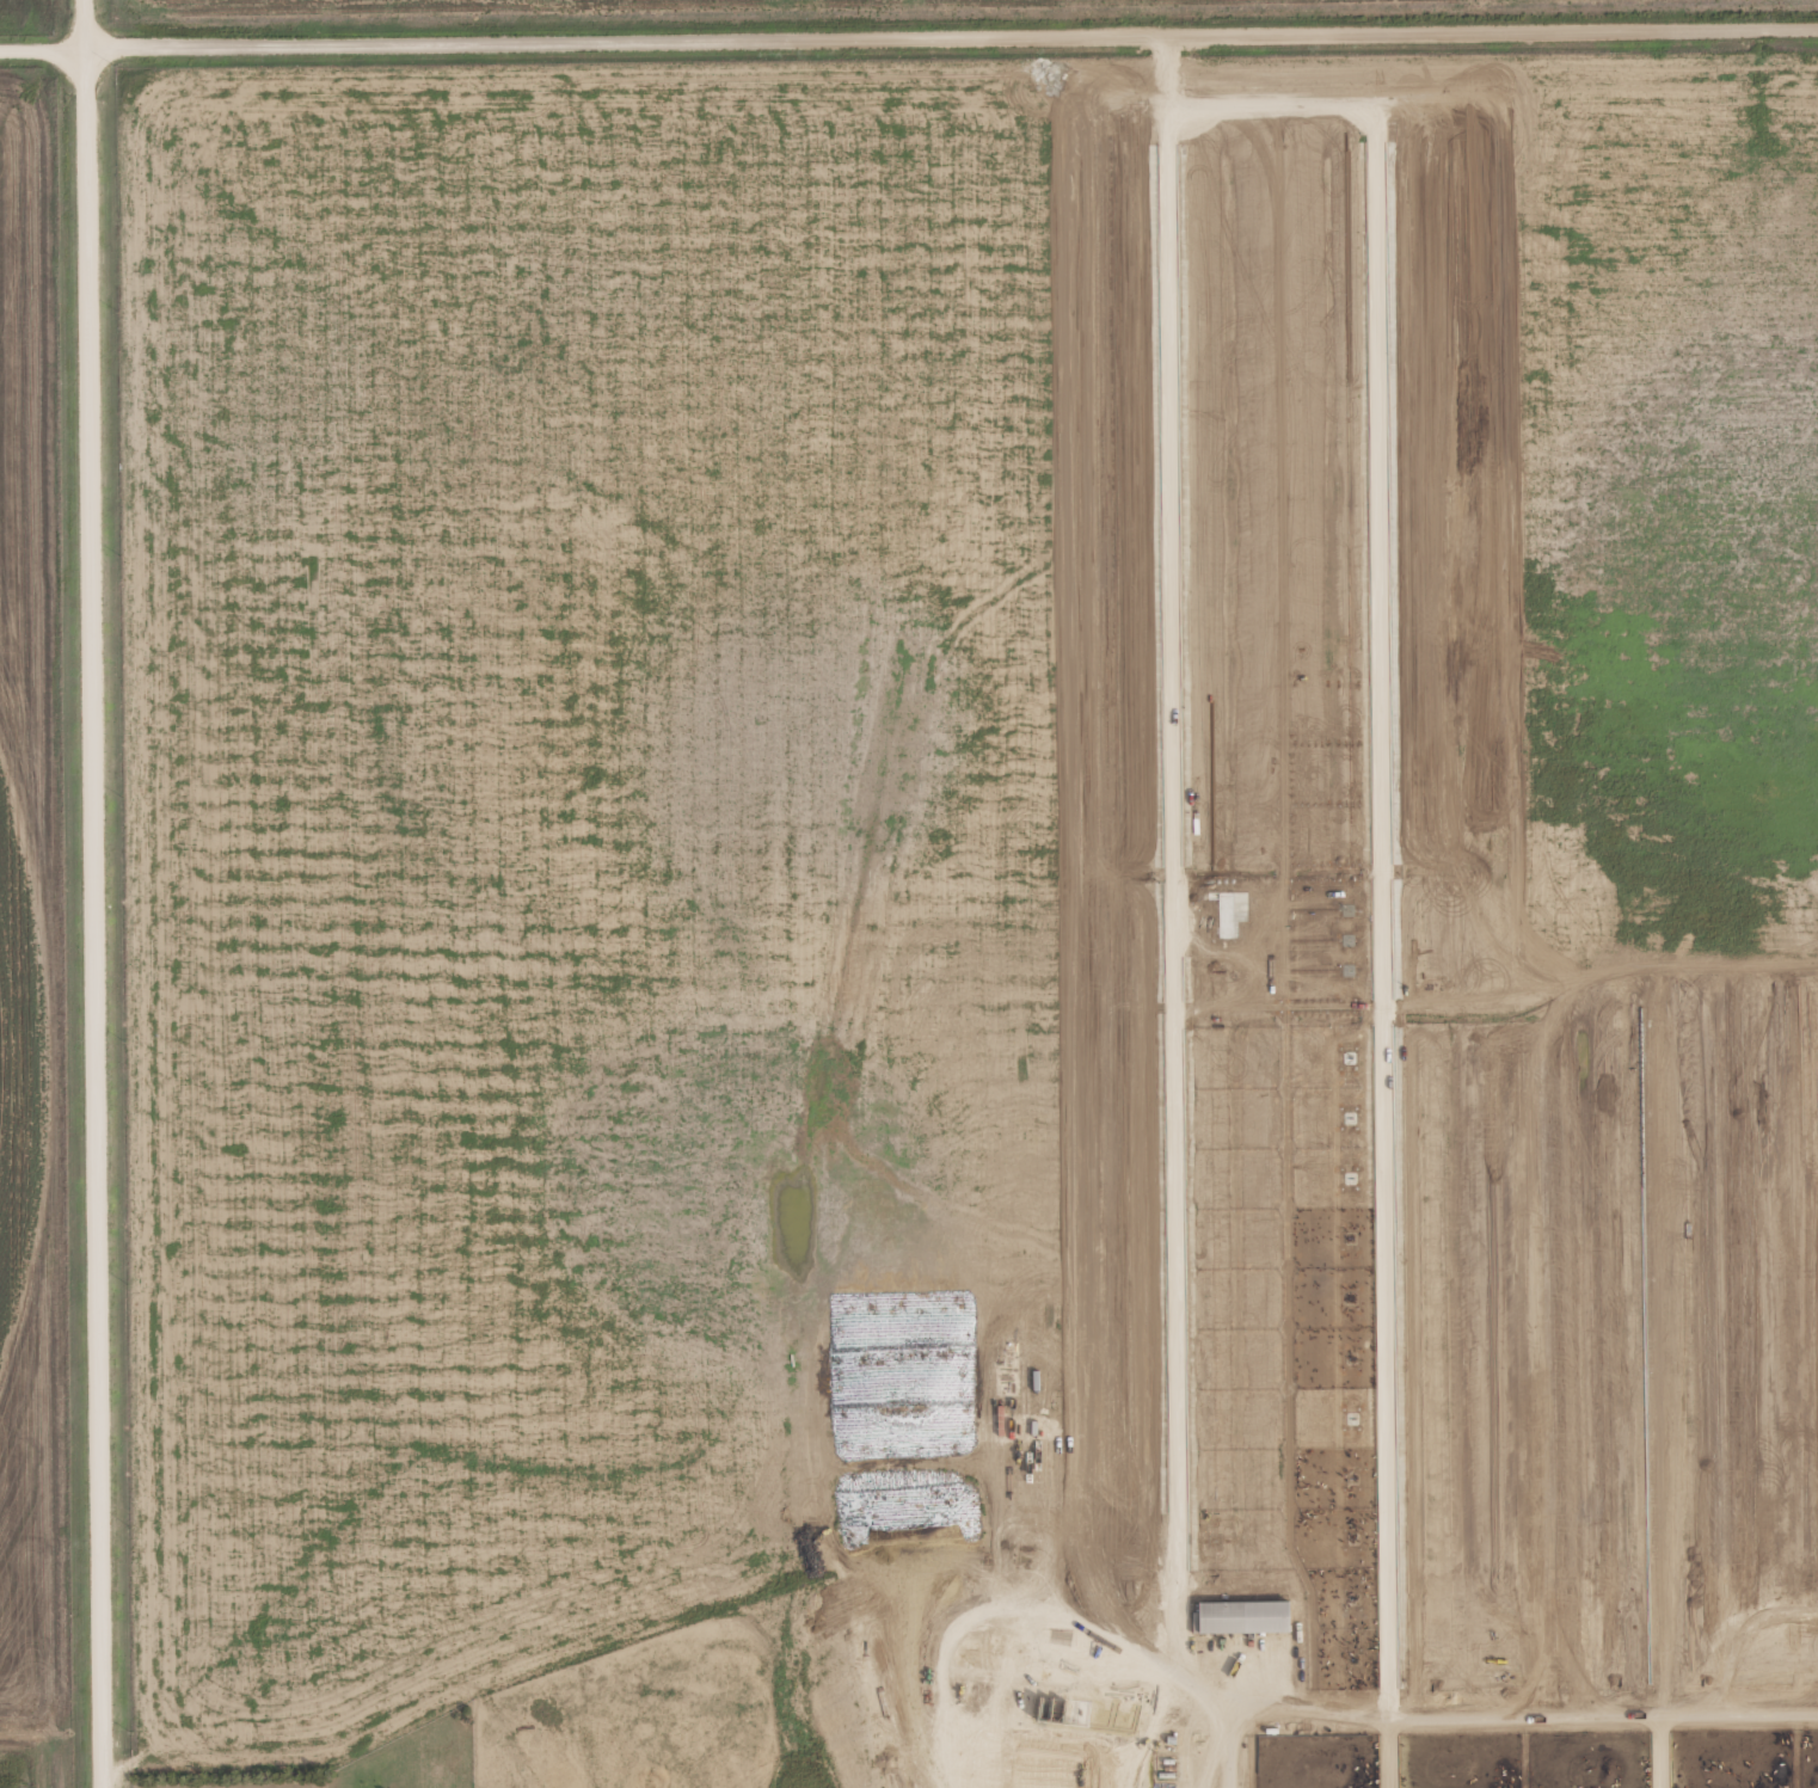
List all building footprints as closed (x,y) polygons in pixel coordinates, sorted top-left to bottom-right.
[(1288,1602),(1197,1602),(1197,1633),(1288,1633),(1288,1602)]
